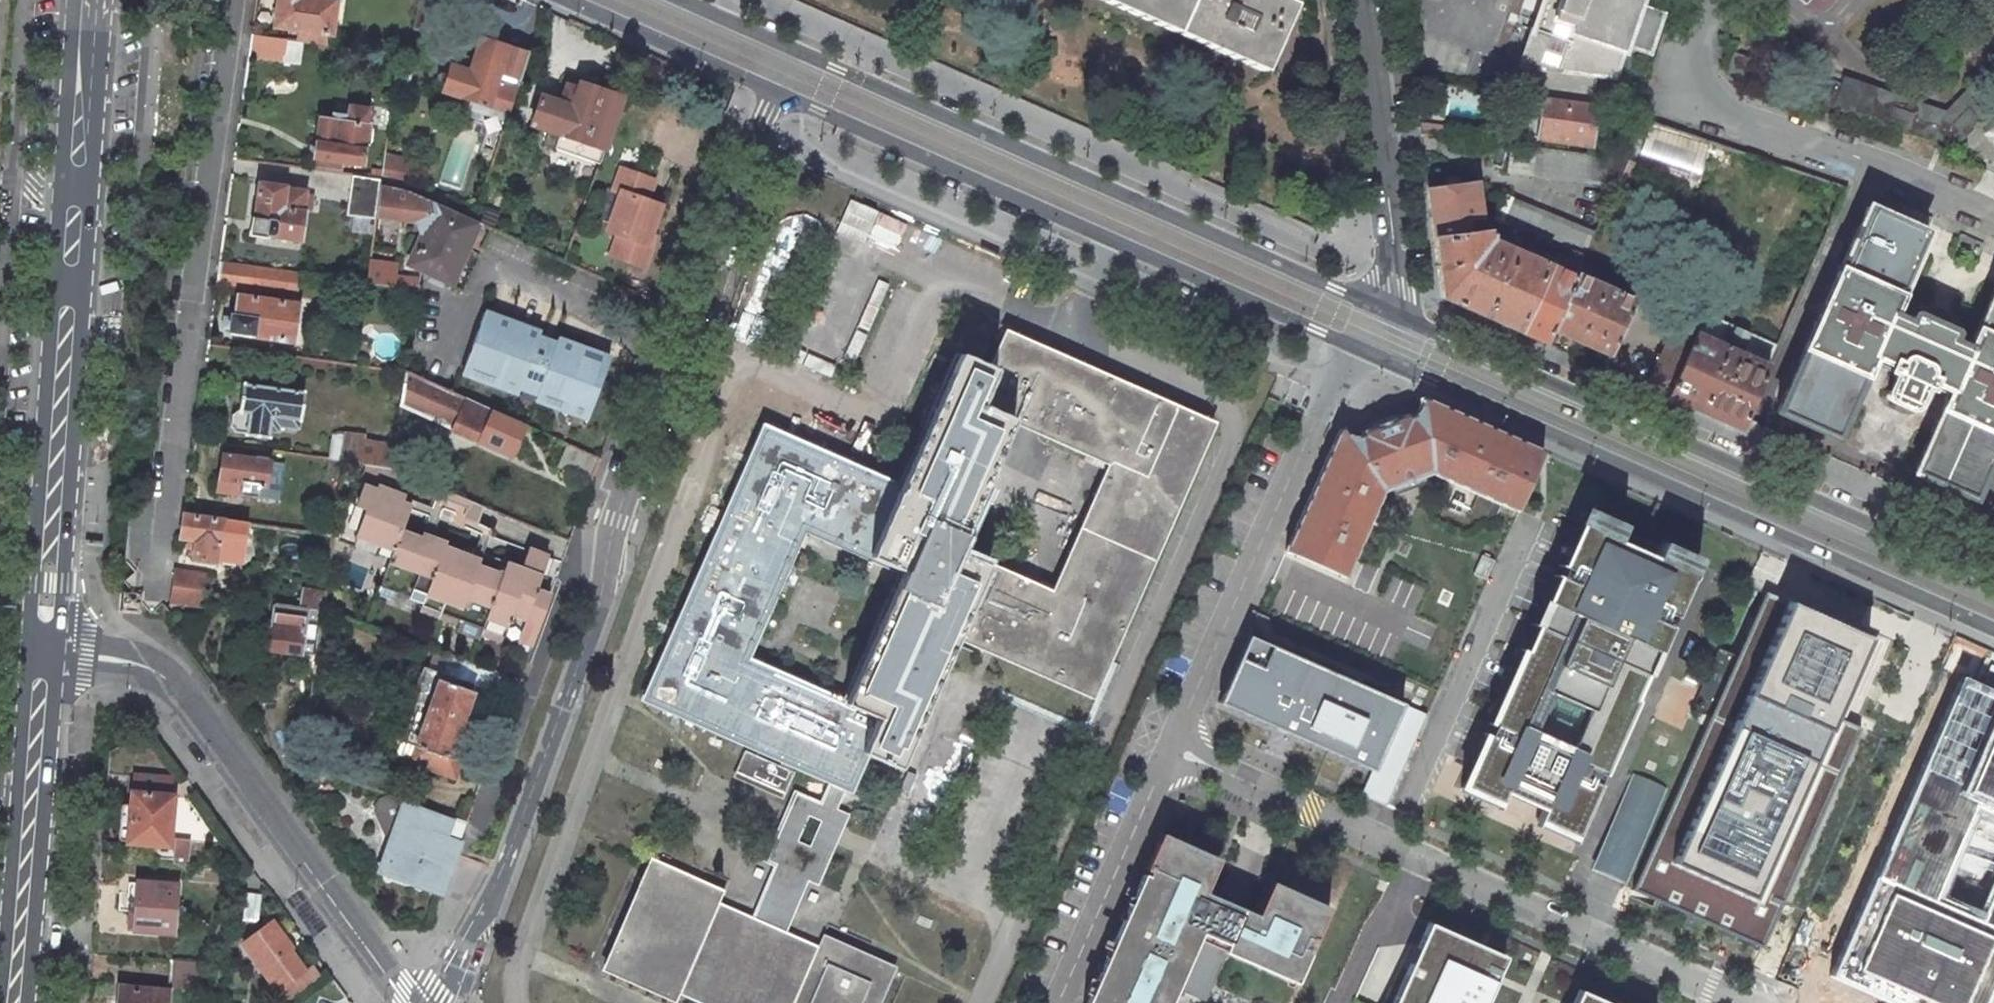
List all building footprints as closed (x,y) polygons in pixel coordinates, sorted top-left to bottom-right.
[(296,40),(329,45),(335,2),(337,0),(278,0),(274,26),(298,29),(296,40)] [(1176,33),(1190,0),(1102,0),(1176,33)] [(1176,33),(1264,71),(1287,18),(1293,4),(1285,0),(1190,0),(1176,33)] [(1592,105),(1595,76),(1615,78),(1624,44),(1647,53),(1660,14),(1639,7),(1641,0),(1542,0),(1519,66),(1522,66),(1518,95),(1544,98),(1592,105)] [(282,61),(285,39),(251,33),(247,56),(282,61)] [(443,91),(510,112),(528,54),(480,39),(470,72),(450,66),(443,91)] [(1753,59),(1734,53),(1727,71),(1747,79),(1753,59)] [(1813,101),(1952,148),(1988,111),(1969,93),(1940,121),(1931,118),(1933,113),(1874,93),(1872,99),(1840,89),(1841,86),(1820,79),(1813,101)] [(560,103),(541,96),(531,124),(549,130),(544,143),(557,147),(551,165),(574,173),(580,155),(598,162),(600,162),(622,98),(621,97),(620,88),(608,84),(602,91),(579,83),(577,89),(567,85),(560,103)] [(1480,115),(1480,95),(1450,94),(1449,114),(1480,115)] [(1592,105),(1544,98),(1542,110),(1538,138),(1590,146),(1595,105),(1592,105)] [(316,158),(343,162),(362,164),(367,124),(366,124),(368,109),(348,106),(347,116),(333,114),(332,120),(319,118),(316,143),(315,142),(313,158),(316,158)] [(1530,108),(1526,137),(1538,138),(1542,110),(1530,108)] [(1650,121),(1639,151),(1698,173),(1709,143),(1650,121)] [(1984,134),(1993,143),(1993,124),(1984,134)] [(1628,160),(1511,144),(1507,173),(1616,186),(1620,179),(1628,160)] [(411,162),(384,156),(381,180),(405,190),(411,162)] [(316,158),(314,170),(341,174),(343,162),(316,158)] [(1637,164),(1628,160),(1620,179),(1629,182),(1637,164)] [(621,192),(607,230),(619,234),(611,254),(644,266),(652,244),(647,242),(660,205),(647,200),(654,180),(621,168),(613,189),(621,192)] [(352,175),(347,216),(376,220),(377,215),(381,180),(352,175)] [(451,283),(478,223),(475,222),(405,190),(381,180),(377,215),(428,222),(409,264),(451,283)] [(259,182),(254,218),(252,218),(250,235),(267,237),(267,235),(301,240),(305,212),(303,211),(306,192),(285,188),(285,186),(259,182)] [(1476,183),(1427,189),(1434,239),(1467,234),(1464,219),(1481,217),(1476,183)] [(1595,233),(1514,200),(1504,224),(1572,252),(1585,257),(1595,233)] [(1913,314),(1909,323),(1891,315),(1927,233),(1867,206),(1824,304),(1776,412),(1836,439),(1873,356),(1892,365),(1889,371),(1895,374),(1885,395),(1885,396),(1885,397),(1885,398),(1886,398),(1886,399),(1909,409),(1910,409),(1911,409),(1911,408),(1912,408),(1913,407),(1922,386),(1927,388),(1930,382),(1950,391),(1913,473),(1974,499),(1988,467),(1993,453),(1993,289),(1968,349),(1950,341),(1954,332),(1913,314)] [(1467,234),(1434,239),(1441,298),(1519,332),(1547,264),(1491,240),(1490,231),(1467,234)] [(1980,246),(1959,237),(1955,245),(1951,254),(1972,264),(1976,254),(1980,246)] [(1564,272),(1547,264),(1519,332),(1546,344),(1552,330),(1577,275),(1585,257),(1572,252),(1564,272)] [(259,267),(219,261),(216,283),(256,289),(259,267)] [(396,265),(370,262),(367,282),(417,289),(418,289),(420,277),(395,275),(396,265)] [(1634,300),(1577,275),(1552,330),(1609,356),(1634,300)] [(234,333),(290,341),(296,304),(239,296),(237,316),(232,315),(230,331),(234,332),(234,333)] [(535,401),(587,420),(610,358),(557,339),(554,346),(537,340),(540,333),(484,312),(461,374),(517,394),(520,387),(537,394),(535,401)] [(1695,333),(1674,324),(1646,388),(1739,430),(1744,419),(1749,408),(1767,366),(1777,345),(1704,313),(1695,333)] [(1051,349),(1045,346),(1005,329),(988,367),(974,361),(956,353),(934,402),(898,483),(868,469),(763,423),(640,700),(828,783),(845,791),(852,792),(868,756),(901,770),(956,645),(958,640),(1093,699),(1217,422),(1073,359),(1061,353),(1051,349)] [(401,406),(510,455),(520,432),(524,425),(479,404),(423,379),(406,371),(401,406)] [(300,420),(304,392),(242,384),(239,410),(238,410),(232,414),(230,426),(234,432),(246,433),(245,435),(268,438),(269,430),(277,431),(278,425),(297,428),(299,419),(300,420)] [(1542,451),(1424,398),(1420,399),(1420,407),(1419,409),(1419,411),(1416,414),(1410,419),(1408,414),(1400,417),(1400,418),(1371,430),(1370,428),(1362,432),(1364,437),(1354,437),(1352,436),(1350,436),(1348,434),(1343,429),(1340,430),(1286,551),(1347,575),(1384,490),(1431,473),(1515,510),(1540,452),(1542,451)] [(345,433),(341,461),(343,461),(367,465),(371,465),(392,469),(396,445),(364,441),(365,436),(345,433)] [(564,468),(592,480),(599,459),(552,437),(548,449),(563,456),(560,463),(564,468)] [(270,461),(223,454),(219,480),(217,491),(239,494),(258,497),(259,487),(262,487),(262,485),(266,486),(270,461)] [(328,477),(340,479),(343,461),(341,461),(331,459),(328,477)] [(402,533),(410,511),(411,508),(402,505),(405,498),(413,477),(407,475),(406,474),(392,469),(371,465),(367,465),(353,504),(347,502),(342,517),(339,543),(391,562),(402,533)] [(441,489),(434,509),(442,512),(443,509),(446,501),(458,505),(461,506),(465,498),(441,489)] [(468,509),(463,521),(469,523),(477,526),(485,506),(465,498),(461,506),(468,509)] [(1622,530),(1584,513),(1565,554),(1563,560),(1560,567),(1562,568),(1558,577),(1556,576),(1533,626),(1535,626),(1525,651),(1523,650),(1489,724),(1492,726),(1488,735),(1485,734),(1461,787),(1500,805),(1505,794),(1542,810),(1537,821),(1576,838),(1600,785),(1597,784),(1601,775),(1604,776),(1637,701),(1635,700),(1646,676),(1648,677),(1670,627),(1667,626),(1672,617),(1674,618),(1698,564),(1660,547),(1655,558),(1617,541),(1622,530)] [(222,529),(223,520),(183,514),(180,538),(195,540),(193,558),(215,561),(217,543),(220,543),(222,529)] [(250,533),(251,524),(223,520),(222,529),(250,533)] [(427,551),(419,547),(422,540),(402,533),(391,562),(379,596),(394,601),(397,593),(411,598),(409,602),(423,607),(421,612),(439,619),(462,555),(448,550),(449,545),(432,539),(427,551)] [(528,655),(549,596),(536,591),(548,558),(528,550),(521,570),(507,566),(505,571),(482,636),(502,643),(504,636),(518,641),(515,650),(528,655)] [(482,636),(505,571),(472,559),(462,555),(439,619),(457,625),(459,620),(464,621),(459,634),(480,641),(482,636)] [(1482,557),(1475,573),(1485,578),(1492,561),(1482,557)] [(199,604),(203,574),(175,571),(175,572),(173,589),(171,600),(199,604)] [(315,592),(313,608),(322,609),(323,609),(325,593),(315,592)] [(1868,638),(1765,592),(1632,891),(1762,949),(1860,728),(1834,717),(1868,638)] [(261,648),(316,656),(322,609),(313,608),(275,602),(272,629),(264,628),(261,648)] [(1372,771),(1402,704),(1249,636),(1219,704),(1372,771)] [(423,723),(409,762),(455,777),(460,761),(449,757),(472,691),(471,691),(475,682),(455,675),(452,684),(429,676),(419,703),(422,704),(416,720),(423,723)] [(1826,978),(1885,1002),(1991,1002),(1993,997),(1993,691),(1958,675),(1826,978)] [(740,778),(783,797),(793,774),(791,773),(793,768),(780,762),(778,768),(750,756),(740,778)] [(1635,773),(1591,868),(1623,882),(1667,787),(1635,773)] [(176,779),(129,775),(127,791),(133,792),(175,796),(176,779)] [(818,885),(849,814),(837,809),(845,791),(828,783),(820,802),(818,801),(794,790),(787,807),(785,810),(763,861),(773,866),(751,916),(786,932),(808,881),(818,885)] [(175,796),(133,792),(128,842),(170,846),(175,796)] [(385,873),(440,894),(455,854),(455,855),(460,842),(459,842),(467,821),(455,817),(452,816),(402,798),(390,794),(382,798),(377,800),(374,810),(385,834),(399,839),(392,858),(389,857),(385,873)] [(461,800),(455,817),(467,821),(473,805),(461,800)] [(1086,1002),(1170,1002),(1198,939),(1223,950),(1223,951),(1296,983),(1311,947),(1307,946),(1309,941),(1313,943),(1328,907),(1307,903),(1270,881),(1256,914),(1204,892),(1214,867),(1156,842),(1144,869),(1148,871),(1146,876),(1142,874),(1086,1002)] [(651,858),(649,861),(601,970),(675,1002),(679,993),(701,1002),(881,1002),(895,971),(897,966),(872,956),(823,934),(817,946),(786,932),(751,916),(719,903),(724,890),(651,858)] [(178,886),(139,883),(138,911),(130,910),(130,928),(174,932),(178,886)] [(306,971),(271,922),(247,938),(269,969),(264,973),(278,992),(306,971)] [(1429,953),(1440,928),(1428,923),(1417,947),(1429,953)] [(1417,947),(1392,1002),(1484,1002),(1498,971),(1485,965),(1491,951),(1440,928),(1429,953),(1417,947)] [(1498,971),(1504,957),(1491,951),(1485,965),(1498,971)] [(204,963),(171,960),(169,985),(202,987),(202,980),(204,963)] [(121,986),(119,1002),(168,1002),(169,991),(121,986)] [(1591,996),(1578,991),(1572,1002),(1587,1002),(1591,996)]
